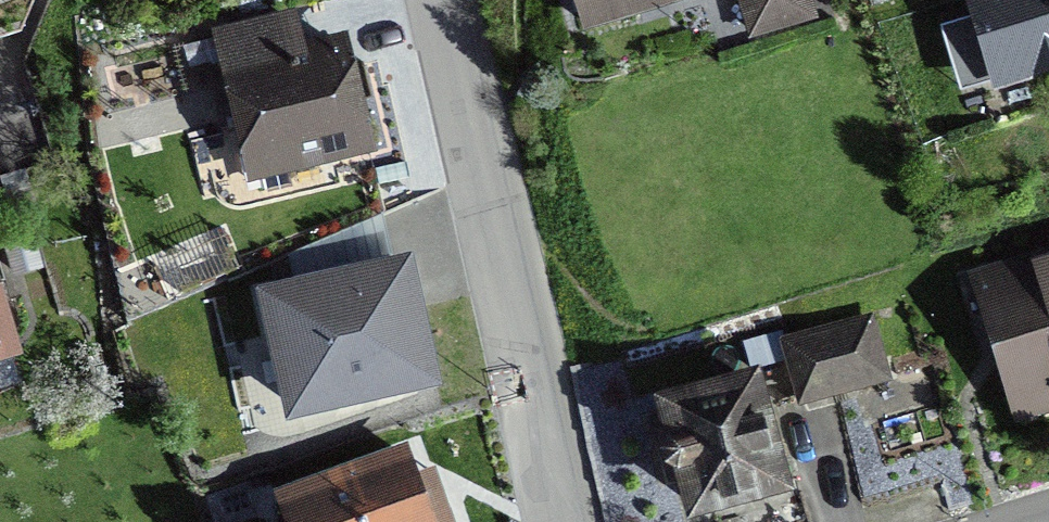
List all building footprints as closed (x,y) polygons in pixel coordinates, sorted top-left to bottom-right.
[(582,30),(681,0),(573,0),(582,30)] [(751,45),(813,27),(805,0),(738,0),(751,45)] [(974,18),(994,83),(998,93),(1048,77),(1048,0),(968,0),(974,18)] [(290,26),(213,41),(241,185),(365,161),(348,76),(301,85),(290,26)] [(292,410),(440,374),(409,249),(261,285),(292,410)] [(970,282),(1014,421),(1048,410),(1048,257),(1019,266),(970,282)] [(12,338),(0,299),(0,341),(12,338)] [(872,326),(783,350),(797,403),(886,379),(872,326)] [(753,369),(650,394),(680,515),(783,490),(753,369)] [(270,511),(274,521),(417,521),(399,469),(270,511)]
